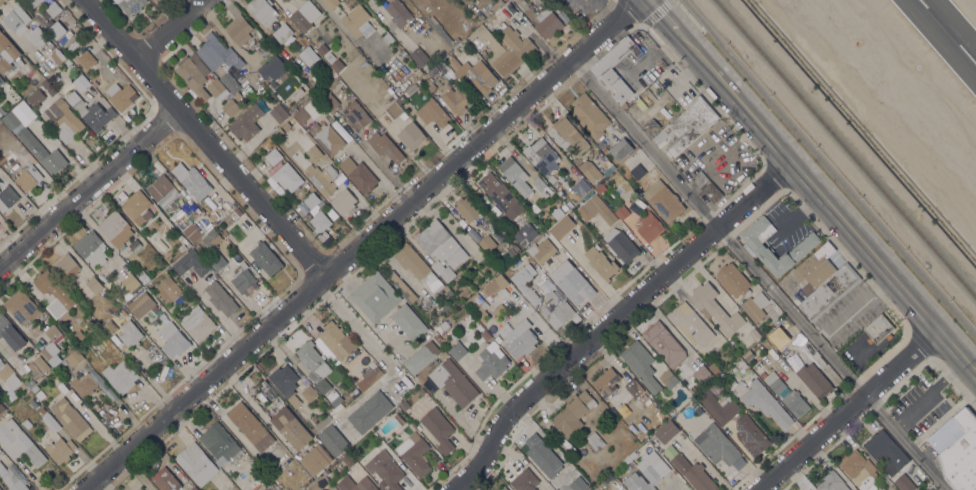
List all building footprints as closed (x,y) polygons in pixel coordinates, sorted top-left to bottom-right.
[(32,9),(24,0),(41,0),(32,9)] [(54,0),(62,9),(53,17),(45,8),(54,0)] [(129,16),(114,0),(147,0),(148,1),(141,7),(135,13),(134,12),(129,16)] [(247,5),(253,0),(266,0),(270,0),(273,3),(271,5),(277,12),(274,14),(277,18),(266,27),(247,5)] [(288,16),(307,0),(309,0),(321,13),(310,22),(313,25),(303,33),(288,16)] [(331,11),(322,0),(339,0),(341,2),(331,11)] [(388,3),(391,0),(399,0),(411,14),(413,17),(400,29),(392,20),(394,19),(382,4),(386,1),(388,3)] [(360,3),(371,16),(367,20),(375,29),(366,38),(362,33),(356,38),(339,19),(346,14),(346,15),(360,3)] [(31,19),(25,24),(23,22),(18,27),(20,28),(18,29),(17,28),(12,32),(1,19),(18,4),(31,19)] [(544,17),(540,12),(547,6),(564,25),(549,38),(547,36),(544,39),(534,27),(544,17)] [(48,21),(47,21),(50,25),(46,28),(43,25),(42,26),(33,16),(40,11),(48,21)] [(240,46),(224,27),(240,13),(253,28),(248,32),(251,36),(240,46)] [(427,20),(432,15),(442,27),(441,27),(453,41),(457,36),(461,40),(451,48),(427,20)] [(67,30),(56,40),(47,29),(57,20),(67,30)] [(272,32),(281,42),(292,32),(283,22),(272,32)] [(56,46),(46,56),(27,35),(37,25),(56,46)] [(504,78),(491,63),(510,46),(498,33),(508,25),(513,30),(515,28),(519,33),(517,35),(522,40),(527,36),(538,48),(504,78)] [(4,48),(0,51),(0,30),(4,34),(20,52),(14,59),(4,48)] [(195,51),(208,40),(204,36),(211,30),(226,48),(229,46),(245,64),(239,69),(233,63),(229,66),(224,61),(213,71),(195,51)] [(394,39),(388,45),(381,37),(388,32),(394,39)] [(634,93),(625,101),(628,104),(623,108),(588,68),(627,34),(642,51),(636,56),(631,50),(611,67),(634,93)] [(264,58),(256,49),(266,41),(273,49),(264,58)] [(316,48),(322,42),(329,50),(322,55),(316,48)] [(430,60),(421,68),(409,54),(418,46),(430,60)] [(66,58),(58,64),(54,59),(57,56),(54,51),(58,48),(66,58)] [(97,61),(96,61),(97,63),(95,65),(94,63),(85,71),(82,67),(84,66),(77,58),(87,49),(97,61)] [(336,57),(330,63),(324,57),(330,51),(336,57)] [(175,69),(179,65),(177,63),(186,55),(188,57),(194,52),(210,71),(204,76),(207,79),(203,84),(204,85),(202,86),(211,96),(204,102),(175,69)] [(276,54),(288,68),(270,84),(257,69),(265,62),(266,63),(276,54)] [(2,74),(0,72),(0,60),(4,56),(12,65),(2,74)] [(460,64),(455,69),(447,61),(453,56),(460,64)] [(330,64),(337,57),(345,65),(337,72),(330,64)] [(20,58),(25,64),(19,69),(14,63),(20,58)] [(498,80),(490,87),(492,89),(485,95),(464,72),(472,65),(473,66),(480,59),(498,80)] [(455,75),(451,78),(449,76),(446,78),(443,74),(444,73),(445,71),(448,67),(455,75)] [(417,76),(414,72),(419,68),(422,72),(417,76)] [(242,87),(238,91),(242,96),(238,100),(219,78),(226,72),(229,72),(242,87)] [(411,81),(408,77),(413,73),(416,77),(411,81)] [(90,83),(81,91),(75,84),(73,85),(71,83),(73,82),(72,82),(81,74),(90,83)] [(423,82),(432,74),(440,83),(431,92),(423,82)] [(228,92),(219,100),(216,96),(215,97),(206,86),(216,77),(228,92)] [(43,81),(43,80),(46,78),(52,86),(44,92),(41,88),(40,89),(38,85),(43,81)] [(21,98),(16,103),(14,101),(11,104),(5,98),(9,95),(2,86),(6,82),(21,98)] [(116,82),(122,89),(128,83),(136,92),(139,96),(121,112),(117,108),(116,109),(114,106),(115,105),(108,98),(110,95),(106,91),(116,82)] [(440,97),(451,88),(453,91),(461,84),(461,85),(462,85),(465,88),(464,89),(472,98),(464,105),(466,108),(458,115),(456,113),(455,113),(440,97)] [(38,88),(46,96),(33,107),(26,99),(38,88)] [(612,122),(603,130),(605,132),(595,140),(569,111),(573,107),(570,104),(584,91),(612,122)] [(85,102),(86,101),(87,103),(84,105),(87,108),(91,103),(93,105),(96,101),(105,111),(110,107),(116,114),(102,126),(103,128),(97,133),(65,98),(72,92),(80,97),(85,102)] [(340,103),(331,112),(321,101),(330,93),(340,103)] [(395,99),(401,94),(405,98),(399,104),(395,99)] [(670,136),(669,135),(658,145),(652,138),(667,125),(667,124),(678,114),(679,115),(689,106),(688,106),(700,95),(719,117),(673,157),(665,148),(678,137),(675,133),(672,133),(670,136)] [(40,114),(60,96),(69,106),(68,107),(81,121),(71,130),(76,135),(65,144),(40,114)] [(325,108),(314,119),(311,116),(302,124),(294,115),(315,97),(325,108)] [(426,124),(415,112),(432,97),(450,117),(446,121),(448,122),(442,127),(440,125),(439,126),(434,120),(430,121),(426,124)] [(231,117),(222,107),(232,98),(241,108),(231,117)] [(372,119),(357,132),(347,121),(349,119),(342,110),(354,99),(372,119)] [(50,154),(56,148),(68,162),(55,174),(53,172),(51,173),(2,118),(22,100),(36,116),(25,126),(50,154)] [(403,110),(394,118),(386,109),(395,101),(403,110)] [(255,102),(265,113),(262,115),(261,115),(254,122),(260,129),(246,141),(241,135),(238,138),(228,127),(255,102)] [(290,115),(280,124),(269,112),(279,103),(290,115)] [(547,131),(564,116),(589,145),(579,154),(570,143),(563,149),(558,144),(547,131)] [(651,136),(642,127),(652,117),(661,126),(651,136)] [(423,133),(427,137),(412,151),(407,146),(396,135),(413,120),(423,133)] [(287,121),(291,126),(290,127),(290,128),(288,130),(287,129),(285,130),(281,126),(287,121)] [(346,143),(330,156),(307,130),(316,122),(322,129),(328,123),(346,143)] [(280,128),(284,132),(282,134),(283,135),(281,137),(280,136),(278,138),(274,133),(280,128)] [(406,157),(397,165),(387,153),(386,154),(384,152),(380,155),(367,140),(377,131),(380,135),(384,132),(406,157)] [(561,158),(556,162),(558,164),(545,176),(544,176),(522,151),(528,145),(530,147),(542,137),(561,158)] [(619,162),(609,150),(623,137),(634,149),(619,162)] [(323,154),(314,162),(305,151),(314,143),(323,154)] [(273,165),(265,156),(275,147),(275,148),(276,146),(283,154),(282,155),(283,156),(273,165)] [(605,154),(601,149),(605,146),(609,151),(605,154)] [(528,176),(524,180),(533,190),(524,198),(497,166),(510,154),(528,176)] [(379,180),(373,185),(375,187),(370,192),(368,190),(364,194),(338,165),(348,155),(357,165),(361,160),(379,180)] [(603,175),(592,184),(577,166),(585,159),(590,160),(593,164),(603,175)] [(213,188),(199,201),(198,200),(196,202),(182,186),(184,184),(170,168),(179,160),(188,170),(193,166),(213,188)] [(304,180),(291,192),(287,186),(285,188),(278,180),(276,182),(271,176),(287,161),(304,180)] [(315,168),(317,166),(321,171),(330,164),(334,168),(334,167),(338,171),(337,172),(338,173),(329,180),(331,182),(333,180),(337,185),(335,187),(336,189),(326,198),(302,170),(311,163),(315,168)] [(647,172),(637,180),(629,171),(639,163),(647,172)] [(43,177),(26,192),(14,179),(32,164),(43,177)] [(724,194),(714,203),(691,179),(701,170),(724,194)] [(519,201),(505,213),(477,182),(490,171),(502,185),(504,184),(519,201)] [(175,186),(174,186),(180,193),(164,208),(157,201),(146,189),(163,173),(175,186)] [(557,179),(553,183),(548,179),(552,174),(557,179)] [(538,176),(544,182),(548,184),(553,190),(545,197),(531,182),(538,176)] [(591,187),(581,197),(572,186),(582,177),(591,187)] [(686,208),(669,223),(661,214),(659,214),(656,210),(656,208),(648,199),(649,199),(643,192),(659,178),(665,185),(665,184),(673,193),(675,194),(678,197),(679,200),(686,208)] [(601,181),(606,188),(599,194),(594,187),(601,181)] [(2,213),(0,211),(0,191),(8,184),(20,197),(2,213)] [(342,216),(330,201),(346,187),(357,199),(353,202),(355,205),(342,216)] [(139,188),(150,201),(145,205),(147,207),(143,211),(148,218),(138,226),(133,219),(133,220),(121,206),(126,201),(125,200),(139,188)] [(312,191),(321,200),(311,209),(303,200),(312,191)] [(618,219),(610,226),(598,211),(591,217),(582,205),(596,193),(618,219)] [(482,212),(467,224),(464,220),(465,219),(454,207),(457,205),(455,202),(461,196),(463,199),(467,195),(482,212)] [(630,213),(621,220),(614,212),(622,204),(630,213)] [(558,219),(552,212),(558,205),(565,212),(558,219)] [(243,212),(238,217),(239,218),(235,221),(229,214),(237,207),(243,212)] [(131,226),(129,228),(134,232),(123,242),(124,243),(124,244),(125,246),(121,250),(119,248),(117,249),(97,226),(102,222),(101,221),(115,208),(131,226)] [(328,225),(330,227),(327,229),(326,228),(320,233),(318,231),(317,232),(314,229),(316,228),(309,220),(315,216),(314,215),(321,209),(332,222),(328,225)] [(633,223),(648,209),(666,229),(658,235),(657,234),(648,242),(636,230),(638,228),(633,223)] [(209,216),(214,212),(218,216),(213,221),(209,216)] [(558,240),(549,229),(567,214),(576,224),(558,240)] [(821,240),(778,278),(739,235),(763,214),(776,229),(762,242),(767,248),(768,247),(777,258),(782,254),(784,255),(786,253),(787,254),(813,231),(821,240)] [(469,256),(454,270),(444,258),(441,261),(435,254),(433,256),(431,253),(430,254),(427,250),(425,252),(419,245),(421,244),(414,236),(425,226),(425,227),(436,218),(469,256)] [(522,247),(512,235),(528,221),(538,233),(522,247)] [(166,225),(169,222),(175,229),(176,228),(182,236),(179,239),(166,225)] [(202,234),(193,242),(182,230),(191,222),(202,234)] [(471,227),(481,238),(476,243),(466,232),(471,227)] [(621,229),(640,251),(626,264),(607,243),(608,242),(603,236),(613,227),(620,230),(621,229)] [(214,228),(223,238),(216,244),(218,246),(213,251),(202,239),(214,228)] [(86,233),(87,234),(92,229),(103,241),(102,241),(111,252),(105,257),(107,260),(99,266),(97,264),(93,268),(72,244),(86,233)] [(497,244),(487,253),(478,242),(488,234),(497,244)] [(527,249),(534,243),(537,246),(546,237),(557,249),(554,252),(556,254),(553,257),(552,256),(551,257),(550,256),(540,265),(527,249)] [(136,238),(141,244),(140,244),(142,245),(135,252),(133,250),(128,245),(136,238)] [(284,264),(270,276),(262,267),(261,268),(253,260),(255,259),(249,252),(263,240),(284,264)] [(432,269),(431,270),(444,285),(445,284),(449,289),(446,291),(442,287),(433,294),(420,279),(419,280),(407,266),(404,269),(393,256),(396,253),(394,251),(405,241),(407,243),(408,243),(432,269)] [(806,297),(799,289),(803,286),(791,272),(827,241),(835,250),(835,249),(846,262),(845,263),(806,297)] [(193,247),(194,248),(199,243),(205,250),(199,255),(192,247),(193,247)] [(617,270),(618,271),(615,273),(614,272),(608,277),(610,280),(607,282),(594,267),(593,268),(588,262),(590,260),(584,253),(593,245),(599,251),(601,250),(606,256),(605,257),(610,262),(613,260),(620,267),(617,270)] [(199,255),(211,268),(201,277),(192,268),(194,266),(193,265),(180,275),(171,265),(192,247),(199,255)] [(517,254),(510,259),(505,253),(512,247),(517,254)] [(67,252),(80,267),(77,270),(78,272),(71,278),(65,271),(62,273),(61,271),(57,275),(51,267),(67,252)] [(227,262),(216,271),(208,261),(219,252),(227,262)] [(521,261),(516,265),(513,262),(517,257),(521,261)] [(548,273),(567,258),(574,266),(596,292),(587,300),(585,298),(576,306),(548,273)] [(456,275),(447,283),(439,273),(438,274),(430,265),(437,259),(444,267),(448,265),(456,275)] [(239,266),(238,265),(243,260),(248,266),(246,268),(257,280),(255,281),(259,286),(247,296),(244,292),(242,294),(230,280),(235,275),(233,270),(239,266)] [(517,287),(518,286),(510,277),(523,265),(523,266),(528,262),(536,271),(532,276),(533,277),(526,283),(530,287),(531,286),(533,288),(532,289),(542,300),(534,306),(517,287)] [(751,284),(747,287),(751,292),(746,296),(744,293),(743,295),(741,293),(736,298),(732,293),(730,295),(720,283),(722,281),(716,275),(732,262),(751,284)] [(860,280),(849,290),(843,295),(812,322),(801,309),(803,308),(799,304),(799,303),(806,297),(845,263),(860,280)] [(122,264),(129,272),(120,279),(114,272),(122,264)] [(46,307),(56,297),(49,289),(44,294),(33,281),(37,277),(36,275),(40,271),(42,273),(47,269),(76,302),(71,307),(67,310),(66,309),(56,319),(46,307)] [(402,298),(374,323),(348,294),(376,269),(402,298)] [(150,279),(144,284),(137,276),(143,271),(150,279)] [(410,304),(396,288),(397,286),(390,278),(394,271),(418,297),(412,302),(410,304)] [(143,285),(131,295),(120,282),(131,272),(143,285)] [(500,273),(509,283),(502,289),(501,288),(495,293),(496,294),(492,298),(489,295),(488,295),(485,297),(482,294),(485,292),(482,288),(500,273)] [(104,287),(95,294),(85,282),(93,275),(104,287)] [(167,303),(154,287),(169,275),(182,291),(167,303)] [(230,296),(233,299),(232,299),(239,307),(227,317),(220,308),(218,310),(208,299),(211,297),(204,288),(215,279),(230,296)] [(700,283),(702,285),(707,280),(718,293),(713,298),(729,317),(736,310),(746,321),(728,337),(718,327),(720,325),(711,315),(707,318),(689,298),(694,293),(691,291),(700,283)] [(3,303),(20,287),(42,312),(34,319),(35,320),(30,324),(30,323),(26,326),(24,324),(22,325),(3,303)] [(540,312),(549,305),(546,302),(547,301),(543,297),(551,289),(562,301),(564,299),(575,312),(555,329),(540,312)] [(144,290),(156,303),(138,319),(126,305),(144,290)] [(854,295),(848,300),(843,295),(849,290),(854,295)] [(740,305),(750,296),(752,298),(761,291),(769,300),(760,308),(766,314),(756,323),(740,305)] [(488,305),(484,309),(488,314),(481,321),(476,314),(466,302),(477,292),(488,305)] [(127,300),(122,305),(117,300),(123,295),(127,300)] [(96,304),(100,307),(96,313),(83,304),(89,298),(96,304)] [(715,335),(702,347),(696,340),(692,344),(667,316),(684,300),(715,335)] [(446,310),(442,306),(446,301),(451,306),(446,310)] [(428,328),(413,342),(390,315),(405,302),(428,328)] [(71,307),(75,303),(84,314),(80,317),(71,307)] [(115,303),(118,307),(113,311),(110,307),(115,303)] [(501,303),(506,308),(498,316),(493,311),(501,303)] [(179,320),(197,304),(203,310),(216,325),(210,330),(211,331),(198,342),(179,320)] [(127,314),(122,317),(118,312),(122,308),(127,314)] [(3,335),(0,338),(0,310),(12,324),(27,341),(25,343),(24,346),(22,348),(20,348),(16,351),(6,340),(7,339),(3,335)] [(882,314),(894,327),(877,343),(874,340),(870,344),(866,339),(870,336),(864,329),(882,314)] [(526,355),(524,353),(516,359),(503,344),(507,340),(504,336),(498,329),(505,323),(512,330),(525,317),(532,325),(528,328),(536,337),(535,337),(538,340),(534,344),(536,346),(526,355)] [(118,328),(109,336),(101,327),(110,319),(118,328)] [(144,335),(138,340),(139,342),(136,345),(135,343),(129,348),(117,335),(119,333),(120,334),(124,331),(120,327),(129,319),(144,335)] [(340,361),(318,335),(325,329),(323,327),(331,319),(345,335),(347,333),(358,345),(343,358),(340,361)] [(673,369),(641,334),(657,319),(685,349),(687,356),(673,369)] [(191,344),(179,355),(177,353),(171,358),(161,346),(167,341),(158,331),(171,320),(191,344)] [(450,325),(444,330),(440,325),(445,320),(450,325)] [(64,336),(56,344),(53,340),(52,341),(60,350),(56,353),(62,360),(53,367),(39,351),(52,340),(44,331),(54,323),(64,336)] [(761,335),(755,340),(748,333),(754,327),(761,335)] [(491,336),(486,341),(480,334),(485,330),(491,336)] [(800,360),(795,355),(800,351),(798,349),(804,343),(796,333),(799,330),(816,351),(807,359),(806,358),(800,360)] [(488,340),(491,337),(496,342),(493,345),(488,340)] [(618,354),(636,338),(654,359),(649,364),(655,371),(651,374),(662,387),(653,395),(618,354)] [(313,371),(308,366),(306,368),(302,364),(303,362),(298,356),(299,356),(295,351),(310,339),(314,344),(312,345),(324,360),(332,370),(324,377),(332,387),(323,395),(314,384),(323,377),(313,370),(313,371)] [(413,375),(403,363),(430,339),(441,351),(413,375)] [(448,350),(458,341),(468,351),(457,360),(448,350)] [(64,357),(62,355),(66,351),(65,351),(69,347),(72,350),(64,357)] [(474,371),(482,364),(480,362),(483,359),(482,359),(481,359),(480,358),(481,357),(478,354),(485,347),(491,353),(497,347),(510,361),(506,365),(507,367),(495,378),(491,373),(482,381),(474,371)] [(76,348),(83,357),(84,357),(73,367),(65,357),(76,348)] [(749,349),(755,355),(747,362),(742,355),(749,349)] [(444,351),(447,355),(442,359),(439,356),(444,351)] [(50,367),(38,377),(27,365),(39,355),(50,367)] [(479,393),(462,408),(442,386),(440,388),(428,375),(448,357),(479,393)] [(139,376),(133,381),(135,383),(122,395),(120,392),(119,393),(108,380),(101,371),(109,364),(113,368),(124,358),(139,376)] [(383,372),(363,391),(356,383),(364,377),(361,373),(368,367),(366,364),(371,359),(383,372)] [(432,362),(432,363),(436,359),(440,363),(426,376),(428,378),(422,383),(416,376),(432,362)] [(720,369),(714,373),(705,362),(708,359),(710,362),(711,361),(712,362),(713,361),(720,369)] [(5,382),(0,376),(0,366),(5,362),(15,373),(14,373),(22,381),(26,386),(22,389),(18,385),(13,389),(6,381),(5,382)] [(804,364),(806,366),(812,362),(834,387),(820,399),(791,366),(795,362),(800,368),(804,364)] [(267,376),(278,366),(281,368),(287,363),(300,378),(294,382),(297,386),(293,389),(296,392),(294,394),(302,402),(295,408),(267,376)] [(712,374),(702,383),(692,373),(697,369),(696,369),(698,367),(698,368),(703,364),(712,374)] [(591,383),(603,373),(601,371),(604,368),(606,370),(610,366),(616,373),(617,372),(621,377),(614,384),(618,388),(605,399),(591,383)] [(678,381),(669,389),(658,376),(668,368),(676,378),(678,381)] [(786,386),(776,394),(763,379),(763,378),(759,374),(763,370),(767,375),(773,370),(786,386)] [(76,376),(79,380),(83,376),(87,373),(89,376),(90,375),(98,384),(92,389),(94,391),(89,395),(88,393),(83,398),(69,382),(76,376)] [(30,388),(25,383),(32,377),(37,382),(30,388)] [(644,390),(635,398),(624,385),(633,377),(644,390)] [(752,386),(749,383),(756,377),(794,421),(784,430),(769,413),(766,415),(758,406),(756,408),(751,402),(747,406),(739,397),(752,386)] [(736,397),(729,389),(740,379),(747,387),(736,397)] [(34,392),(31,389),(36,384),(39,388),(34,392)] [(301,392),(310,384),(314,389),(314,388),(316,391),(319,394),(310,402),(301,392)] [(697,390),(692,394),(688,389),(693,385),(697,390)] [(404,397),(395,405),(385,394),(394,386),(404,397)] [(421,387),(425,391),(421,395),(417,391),(421,387)] [(334,407),(329,402),(330,401),(325,395),(334,388),(343,399),(334,407)] [(362,435),(346,417),(379,388),(394,406),(362,435)] [(45,395),(40,400),(35,394),(40,389),(45,395)] [(575,432),(567,439),(550,419),(558,413),(574,398),(572,396),(575,393),(577,396),(584,389),(598,404),(594,407),(593,405),(579,418),(584,424),(575,432)] [(781,399),(788,392),(790,393),(791,392),(793,393),(797,390),(800,393),(798,394),(810,407),(804,413),(803,412),(797,418),(781,399)] [(90,425),(89,425),(93,429),(79,441),(76,437),(75,438),(50,408),(59,400),(59,399),(63,395),(68,402),(74,409),(75,408),(90,425)] [(29,402),(34,398),(39,404),(34,408),(29,402)] [(707,409),(714,402),(720,408),(722,406),(723,408),(732,399),(740,408),(731,416),(732,417),(722,426),(707,409)] [(225,413),(240,400),(275,439),(260,452),(254,445),(225,413)] [(399,405),(405,400),(410,406),(404,411),(399,405)] [(308,431),(309,430),(313,434),(312,435),(314,437),(297,451),(270,419),(286,405),(308,431)] [(435,405),(440,411),(440,412),(455,429),(448,435),(449,436),(447,438),(455,447),(445,456),(436,446),(440,442),(425,425),(424,425),(419,420),(435,405)] [(703,411),(699,415),(694,410),(699,405),(703,411)] [(967,406),(975,416),(975,489),(955,489),(945,478),(938,454),(947,446),(948,447),(966,432),(953,418),(966,407),(967,406)] [(41,419),(44,416),(43,414),(47,411),(48,413),(49,412),(61,426),(54,433),(41,419)] [(394,416),(398,412),(406,422),(402,425),(394,416)] [(771,443),(755,458),(738,439),(742,435),(732,423),(744,412),(771,443)] [(328,413),(332,418),(315,433),(311,429),(328,413)] [(5,446),(0,440),(0,426),(11,417),(47,459),(37,468),(22,451),(13,460),(3,448),(5,446)] [(663,444),(654,433),(670,419),(680,430),(663,444)] [(243,451),(230,463),(227,460),(220,466),(215,461),(217,459),(197,438),(217,420),(243,451)] [(693,439),(712,421),(742,454),(731,464),(722,454),(713,462),(697,444),(693,439)] [(350,444),(336,456),(317,435),(331,422),(350,444)] [(910,460),(891,477),(863,445),(871,438),(870,436),(875,432),(876,433),(882,428),(910,460)] [(415,430),(416,431),(417,430),(421,433),(419,435),(421,436),(430,446),(422,453),(428,459),(426,461),(432,467),(420,478),(400,455),(395,448),(415,430)] [(605,443),(595,452),(584,439),(594,431),(605,443)] [(563,463),(561,465),(563,467),(550,479),(526,452),(530,448),(525,441),(535,432),(563,463)] [(44,447),(51,441),(53,444),(61,437),(66,442),(70,438),(77,447),(73,450),(73,451),(68,455),(70,458),(66,462),(64,460),(58,464),(44,447)] [(220,471),(201,488),(175,457),(194,440),(220,471)] [(333,458),(312,476),(307,470),(299,460),(319,442),(333,458)] [(397,482),(404,489),(387,489),(390,488),(375,470),(371,473),(364,465),(383,448),(391,457),(390,457),(404,474),(397,480),(398,481),(397,482)] [(877,488),(875,489),(861,489),(837,462),(848,451),(850,453),(856,448),(866,459),(867,458),(877,468),(874,471),(879,477),(873,483),(877,488)] [(654,485),(658,489),(630,489),(622,481),(634,471),(639,476),(640,475),(648,484),(650,481),(636,465),(643,458),(641,456),(646,451),(648,454),(653,449),(670,469),(661,476),(662,478),(654,485)] [(634,450),(635,452),(637,451),(638,452),(636,454),(637,455),(626,465),(622,461),(634,450)] [(719,488),(717,489),(697,489),(683,474),(682,474),(670,460),(679,451),(692,465),(696,462),(698,464),(700,462),(705,467),(703,469),(719,488)] [(355,462),(349,467),(341,458),(347,452),(355,462)] [(20,478),(30,489),(10,489),(8,488),(9,487),(2,478),(3,478),(0,474),(0,461),(6,468),(8,467),(11,470),(12,469),(19,478),(20,478)] [(182,485),(177,489),(161,489),(150,478),(165,465),(182,485)] [(254,469),(258,466),(264,472),(260,476),(254,469)] [(534,486),(537,489),(516,489),(509,482),(527,466),(540,481),(534,486)] [(327,468),(331,472),(326,476),(323,472),(327,468)] [(833,468),(851,489),(820,489),(817,486),(821,482),(820,480),(833,468)] [(917,487),(913,489),(901,489),(893,481),(904,472),(917,487)] [(366,474),(379,489),(340,489),(335,484),(347,474),(355,483),(366,474)] [(588,485),(583,489),(573,489),(568,484),(579,475),(588,485)] [(323,487),(318,486),(317,480),(323,478),(326,483),(323,487)] [(386,485),(383,488),(378,482),(381,479),(386,485)]
